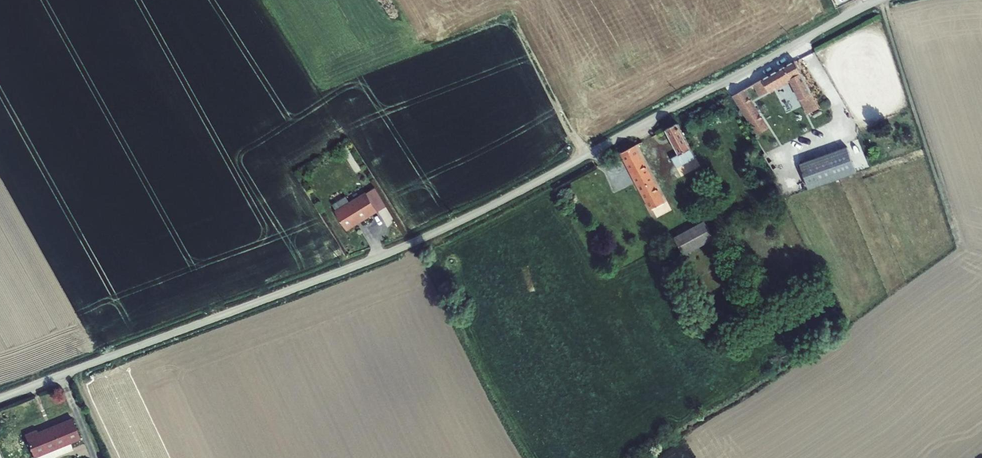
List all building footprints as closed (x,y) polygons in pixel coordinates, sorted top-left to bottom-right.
[(763,86),(771,99),(779,94),(784,102),(803,92),(817,125),(824,123),(805,79),(803,80),(796,67),(763,86)] [(771,99),(763,86),(754,91),(762,103),(771,99)] [(760,142),(771,135),(747,96),(736,102),(760,142)] [(693,155),(679,130),(668,135),(681,161),(673,165),(678,175),(697,165),(693,155)] [(637,154),(624,160),(654,217),(661,213),(666,210),(637,154)] [(804,172),(812,197),(859,182),(851,157),(804,172)] [(368,195),(378,213),(379,214),(387,208),(376,190),(368,195)] [(336,212),(335,213),(347,232),(378,213),(368,195),(367,195),(351,204),(347,198),(333,207),(336,212)] [(708,232),(678,248),(686,262),(715,247),(708,232)] [(73,450),(71,444),(80,440),(73,422),(39,437),(37,433),(26,438),(34,457),(39,457),(55,451),(57,456),(73,450)]
